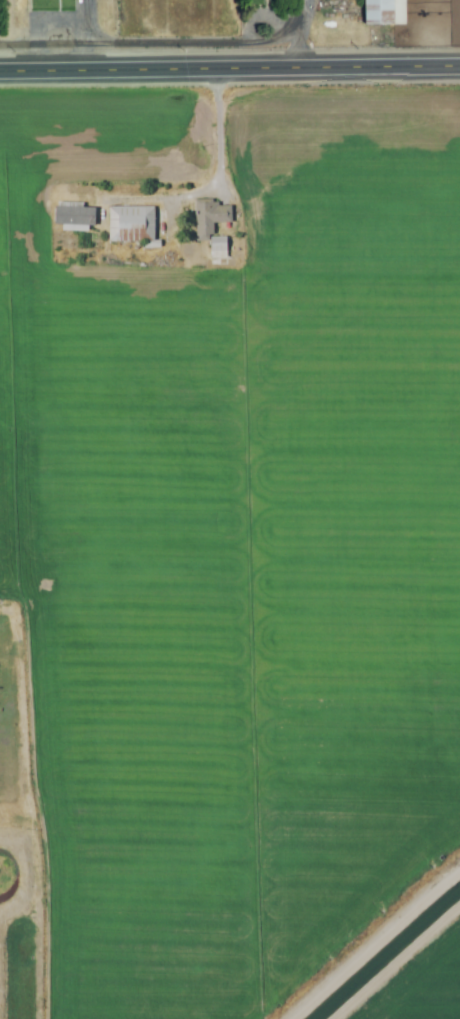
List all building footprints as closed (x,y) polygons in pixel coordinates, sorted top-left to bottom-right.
[(406,0),(366,0),(366,27),(406,26),(406,0)] [(195,242),(209,242),(209,261),(226,261),(226,238),(212,238),(212,224),(230,224),(230,202),(195,202),(195,242)] [(54,226),(93,226),(93,209),(82,209),(82,204),(54,204),(54,226)] [(153,208),(108,208),(108,243),(153,243),(153,208)]
